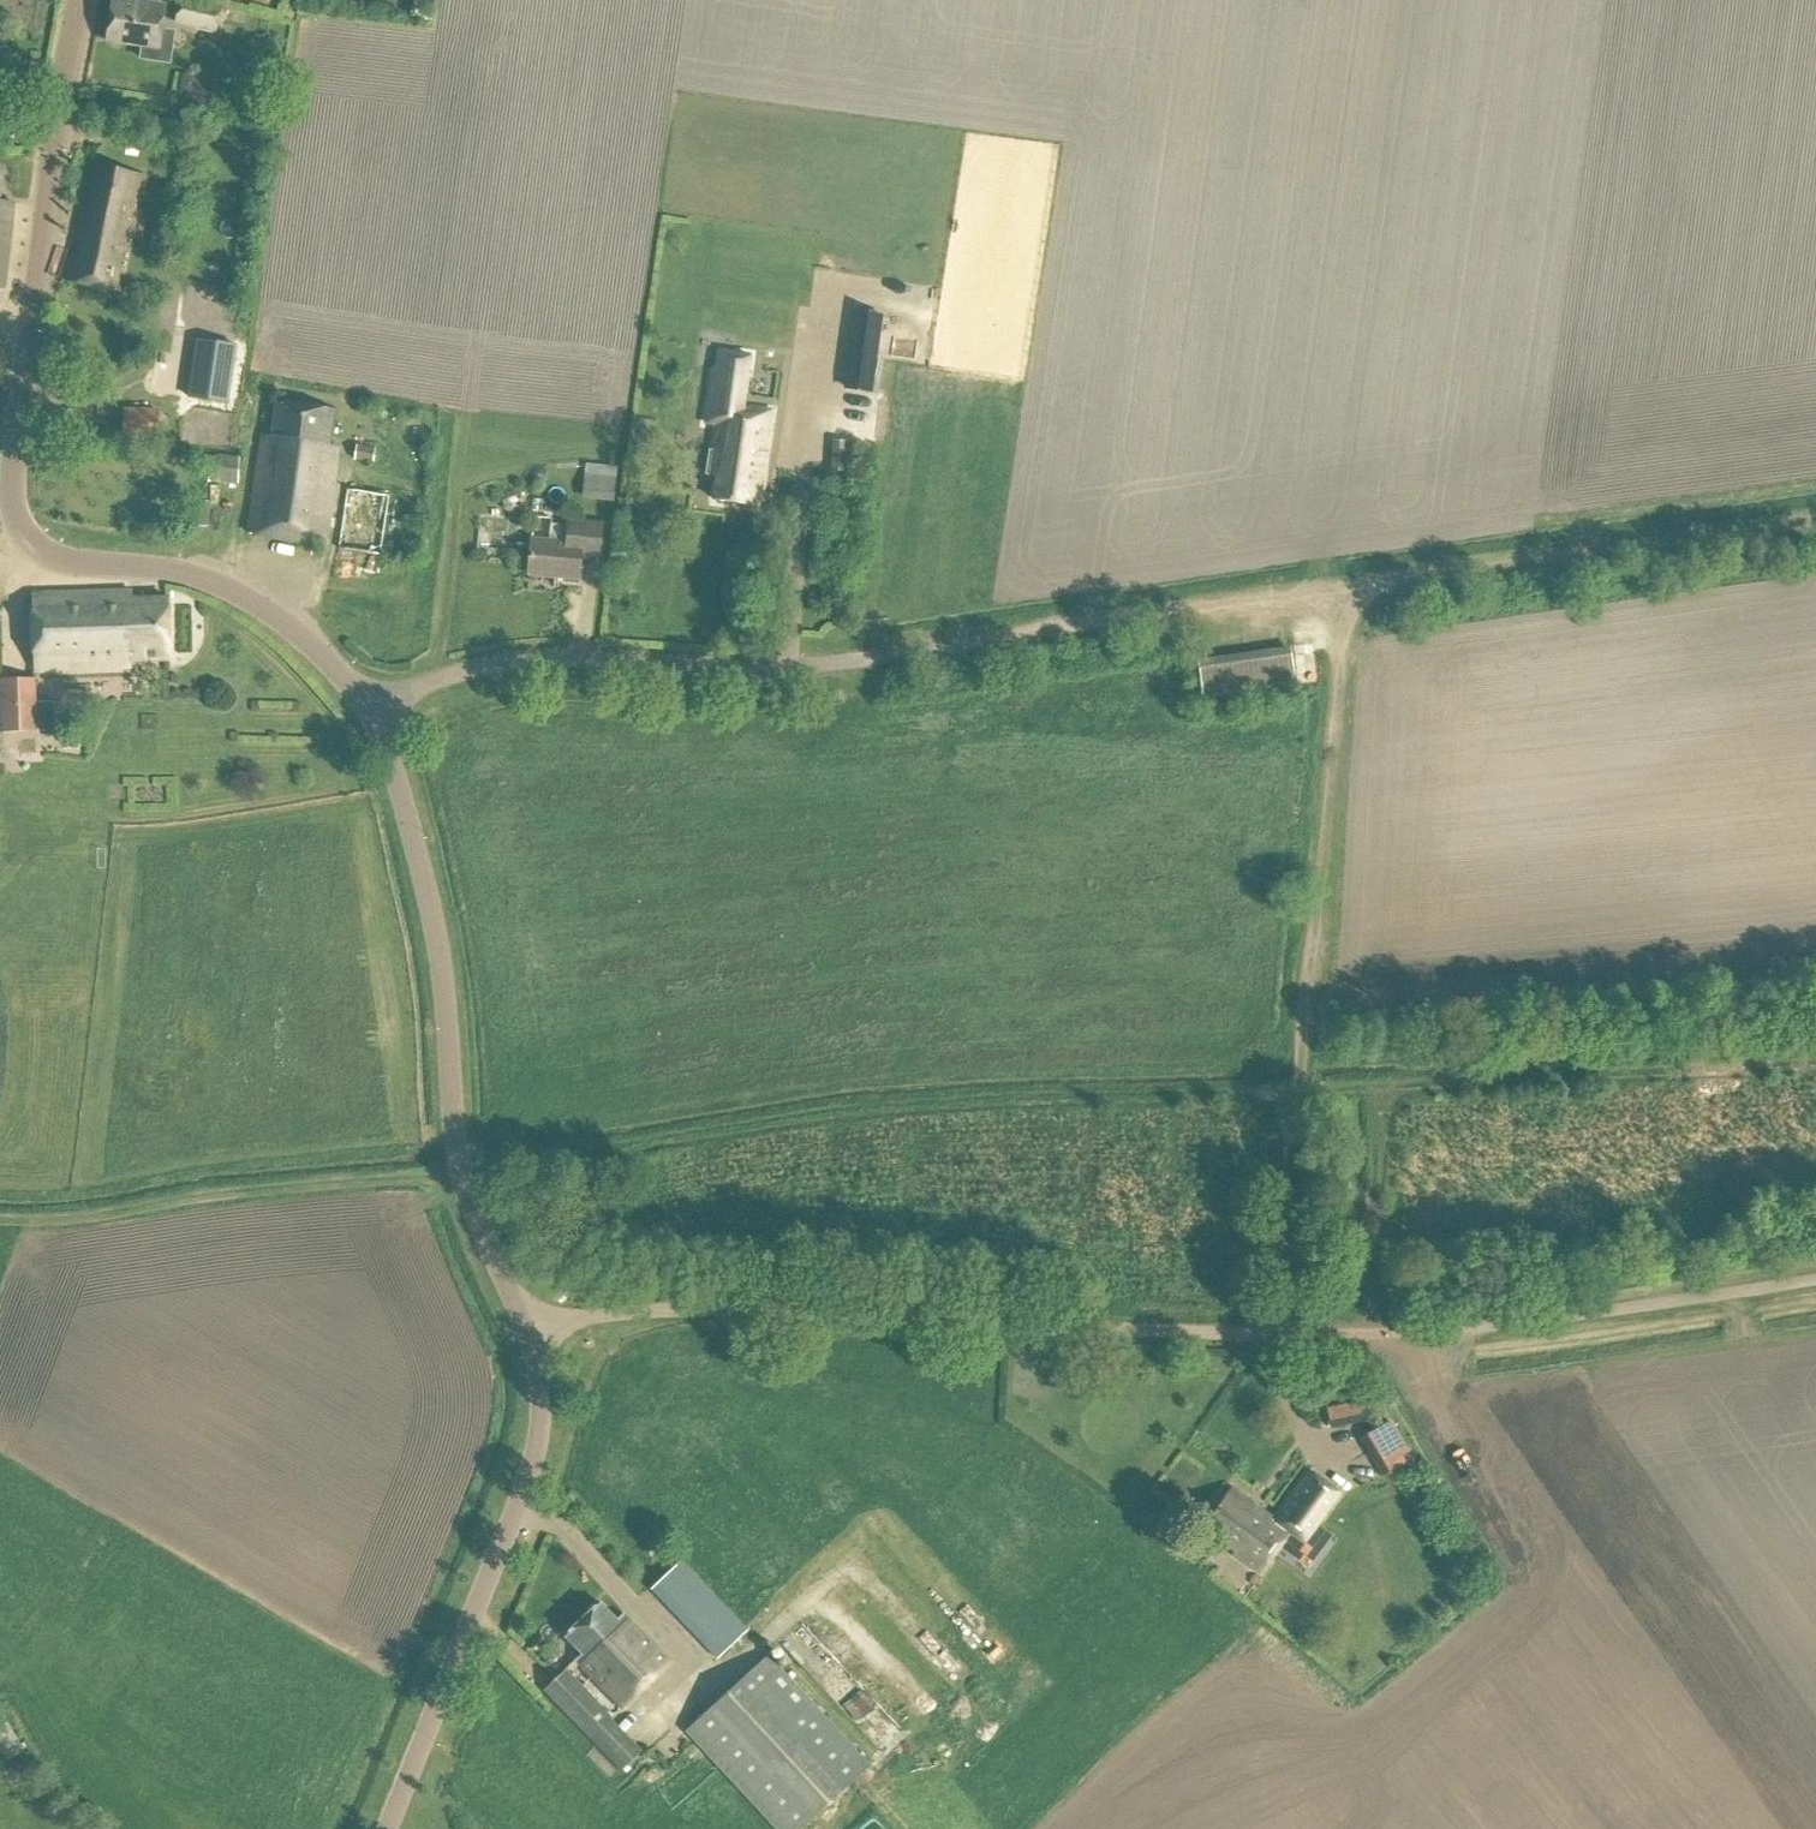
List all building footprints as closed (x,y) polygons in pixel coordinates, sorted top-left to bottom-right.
[(175,24),(215,34),(219,17),(221,9),(183,0),(182,0),(175,24)] [(172,32),(161,31),(164,7),(134,1),(133,6),(110,3),(106,41),(143,46),(141,57),(169,60),(172,32)] [(143,177),(134,175),(100,167),(92,209),(84,207),(77,239),(84,240),(81,254),(74,252),(68,280),(118,291),(143,177)] [(2,291),(13,206),(0,204),(0,291),(2,291)] [(854,312),(844,391),(873,395),(883,316),(854,312)] [(197,340),(189,398),(227,403),(236,346),(197,340)] [(711,368),(703,426),(714,428),(707,474),(717,475),(713,499),(756,506),(770,410),(745,407),(752,355),(733,352),(731,371),(711,368)] [(335,410),(276,401),(271,436),(263,435),(249,534),(323,545),(337,445),(330,444),(335,410)] [(124,411),(123,440),(159,441),(160,411),(124,411)] [(354,462),(374,464),(375,450),(356,447),(354,462)] [(207,484),(238,485),(239,457),(208,456),(207,484)] [(585,475),(583,501),(614,504),(616,478),(585,475)] [(347,489),(337,550),(382,557),(391,496),(347,489)] [(186,528),(208,528),(208,504),(187,504),(186,528)] [(603,524),(570,520),(568,544),(531,540),(527,573),(576,578),(579,555),(600,557),(603,524)] [(131,601),(131,592),(32,595),(34,672),(130,669),(130,661),(170,660),(168,599),(131,601)] [(1290,648),(1195,662),(1200,698),(1295,685),(1290,648)] [(2,732),(38,730),(36,678),(0,680),(0,681),(2,732)] [(1327,1409),(1331,1429),(1360,1422),(1356,1402),(1327,1409)] [(1389,1473),(1422,1456),(1401,1415),(1368,1431),(1389,1473)] [(1260,1574),(1290,1533),(1304,1543),(1340,1494),(1307,1470),(1272,1519),(1230,1490),(1203,1528),(1223,1543),(1226,1540),(1237,1548),(1233,1554),(1260,1574)] [(723,1654),(754,1624),(687,1555),(656,1585),(723,1654)] [(616,1621),(601,1605),(564,1639),(580,1656),(543,1691),(563,1712),(621,1772),(642,1752),(611,1720),(668,1666),(621,1617),(616,1621)] [(769,1655),(686,1733),(775,1828),(804,1828),(872,1766),(769,1655)]
